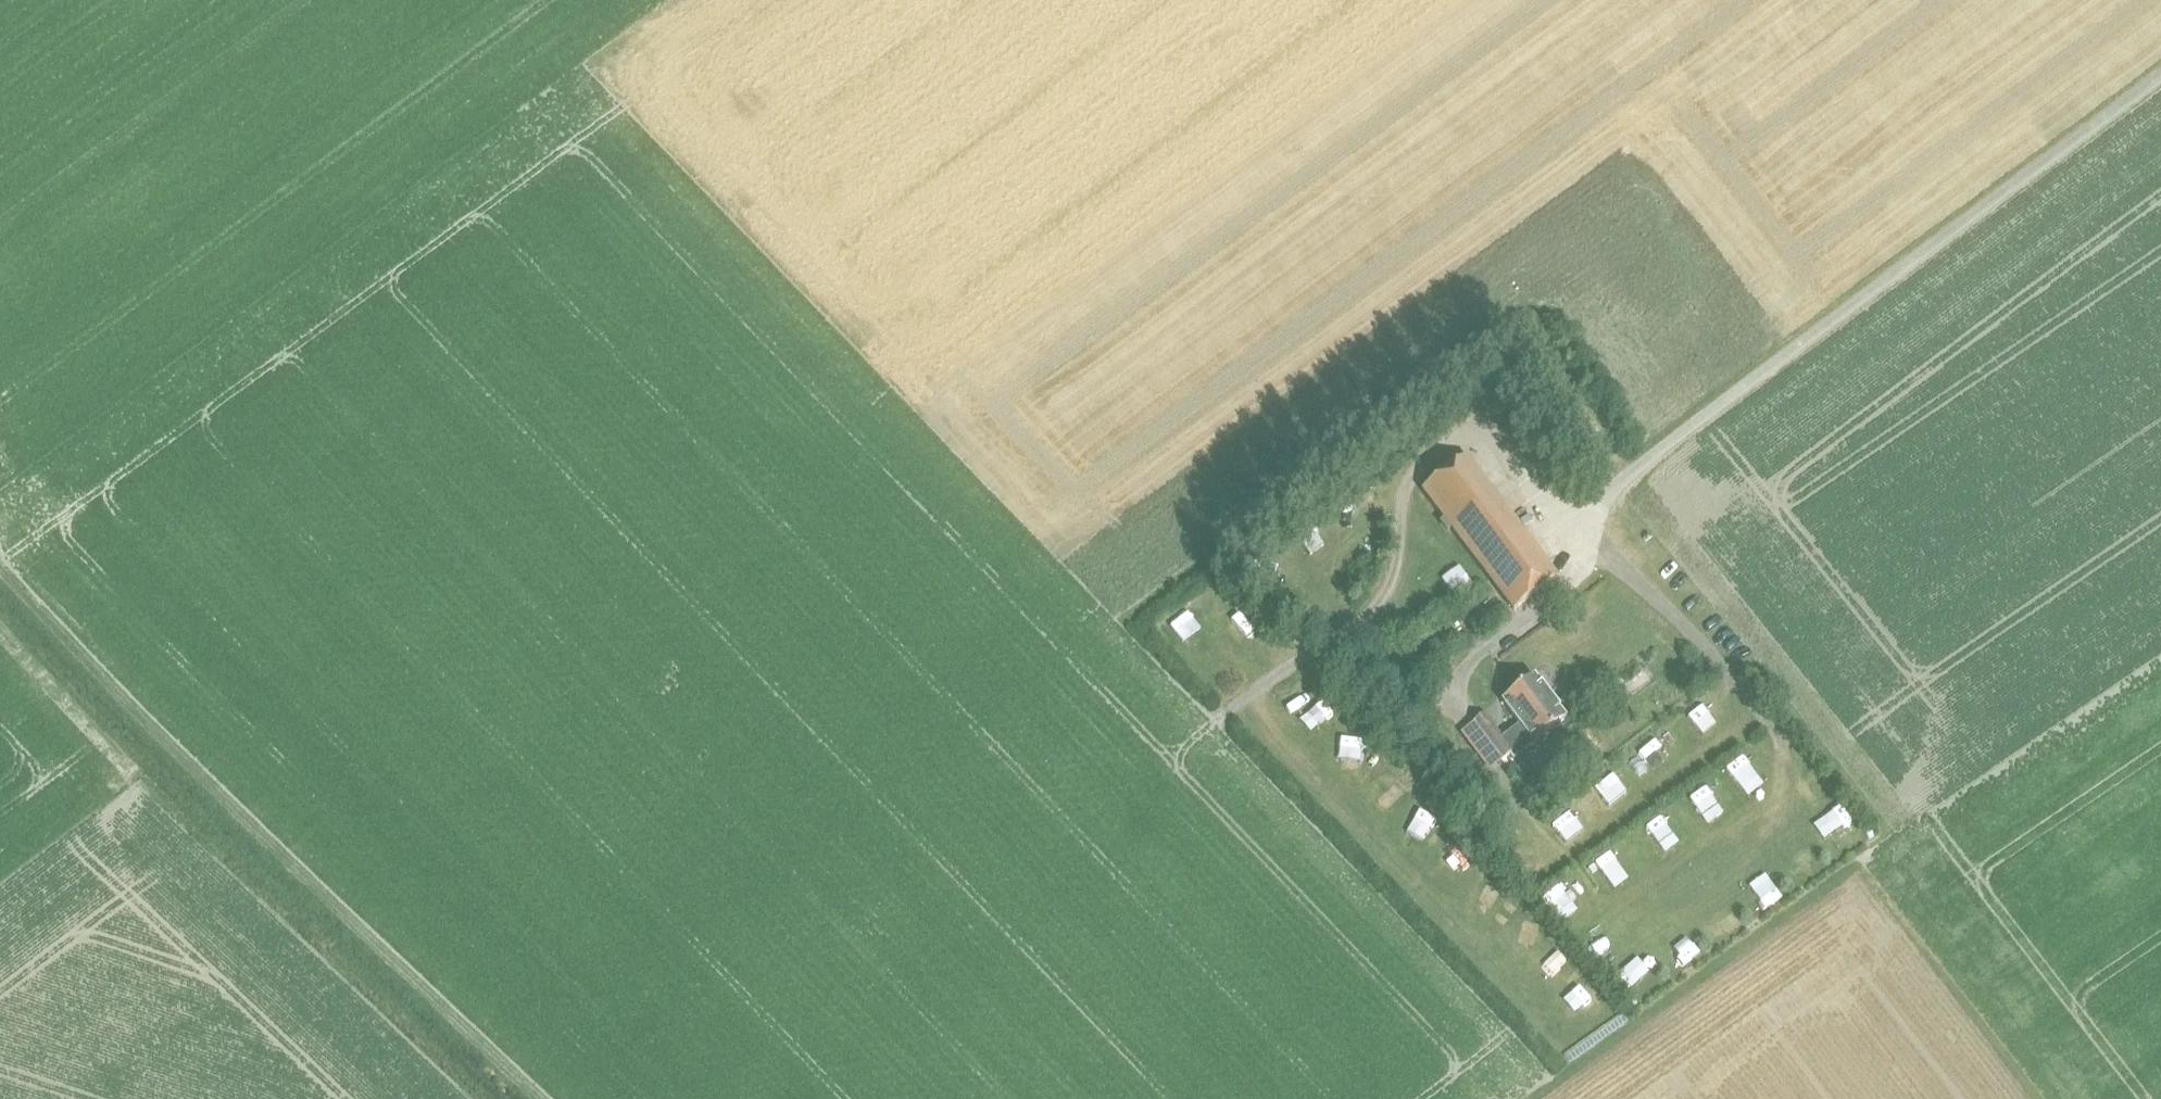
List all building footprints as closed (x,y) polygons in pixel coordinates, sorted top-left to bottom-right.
[(1513,611),(1557,577),(1466,458),(1422,492),(1513,611)] [(1472,724),(1482,738),(1500,762),(1510,755),(1512,758),(1564,719),(1533,678),(1501,702),(1517,725),(1501,737),(1484,715),(1472,724)] [(1585,731),(1578,737),(1589,752),(1596,746),(1585,731)]
